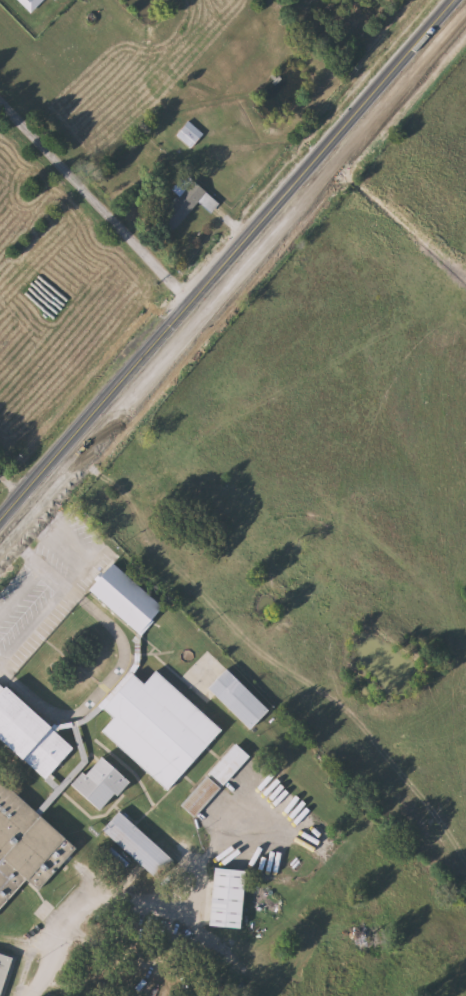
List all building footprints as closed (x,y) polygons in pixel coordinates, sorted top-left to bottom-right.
[(31,13),(19,0),(44,0),(31,13)] [(204,134),(192,147),(176,134),(188,120),(204,134)] [(211,211),(199,201),(176,229),(162,217),(193,179),(220,201),(211,211)] [(115,562),(167,605),(143,633),(92,590),(115,562)] [(273,709),(252,730),(210,688),(231,667),(273,709)] [(104,731),(116,717),(106,708),(137,673),(148,683),(160,670),(226,728),(172,790),(104,731)] [(60,789),(0,737),(0,684),(6,689),(9,685),(79,745),(53,776),(56,779),(60,773),(68,780),(60,789)] [(253,755),(226,785),(212,773),(239,743),(253,755)] [(134,780),(104,810),(77,784),(107,753),(134,780)] [(196,817),(183,805),(210,775),(223,788),(196,817)] [(29,877),(0,911),(0,776),(81,845),(44,889),(29,877)] [(177,858),(160,878),(104,830),(121,810),(177,858)] [(245,928),(213,925),(218,866),(250,869),(245,928)] [(15,955),(4,995),(0,995),(0,951),(15,955)]
